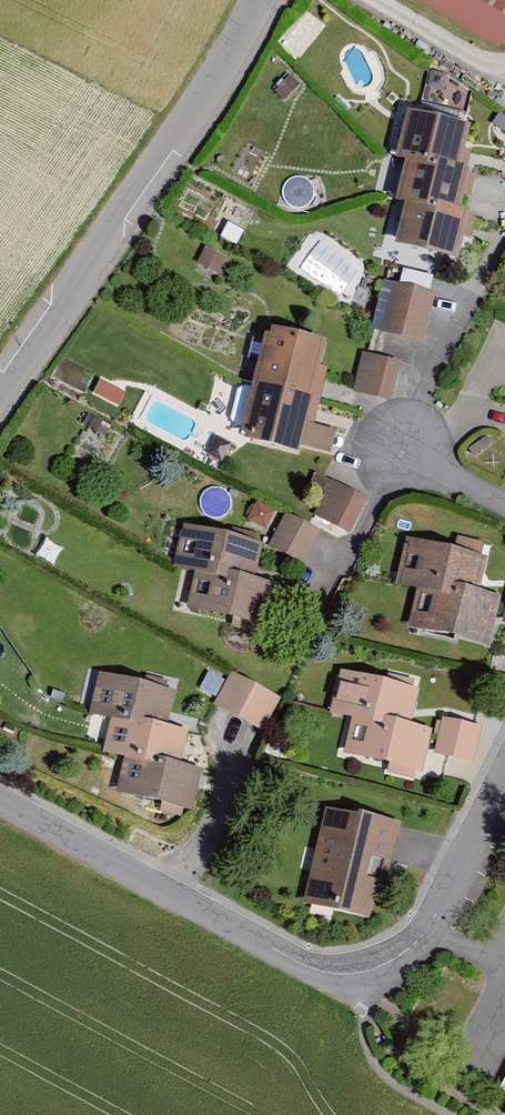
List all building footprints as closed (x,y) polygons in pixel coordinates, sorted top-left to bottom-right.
[(499,46),(504,37),(504,0),(421,0),(499,46)] [(290,76),(275,93),(285,102),(301,85),(290,76)] [(409,113),(397,161),(406,164),(436,171),(437,165),(467,172),(472,152),(467,151),(472,130),(409,113)] [(406,164),(396,204),(406,206),(436,213),(437,206),(461,212),(464,196),(471,198),(476,177),(470,176),(471,173),(467,172),(437,165),(436,171),(406,164)] [(395,248),(458,264),(464,237),(471,239),(476,218),(470,217),(470,215),(461,212),(437,206),(436,213),(406,206),(395,248)] [(205,248),(197,264),(220,275),(228,259),(205,248)] [(393,281),(381,333),(420,342),(432,291),(435,277),(396,268),(393,281)] [(249,355),(259,358),(252,385),(321,402),(329,369),(321,367),(326,346),(275,334),(273,339),(266,338),(264,346),(252,344),(249,355)] [(361,354),(351,392),(392,402),(401,364),(361,354)] [(101,374),(94,385),(117,398),(123,388),(101,374)] [(302,448),(330,454),(335,432),(315,427),(321,402),(252,385),(252,389),(245,388),(238,392),(231,419),(235,426),(241,428),(239,437),(244,438),(243,446),(299,460),(302,448)] [(325,498),(314,520),(351,538),(368,505),(316,478),(310,490),(325,498)] [(285,514),(268,548),(304,566),(321,532),(285,514)] [(264,545),(183,525),(172,571),(195,577),(228,584),(230,578),(254,583),(264,545)] [(489,560),(408,540),(397,588),(415,592),(453,600),(455,589),(480,595),(489,560)] [(254,583),(230,578),(228,584),(195,577),(188,607),(267,625),(275,588),(254,583)] [(488,653),(500,600),(480,595),(455,589),(453,600),(415,592),(405,634),(488,653)] [(179,691),(98,671),(87,717),(110,721),(140,728),(141,723),(169,730),(179,691)] [(421,692),(339,672),(328,719),(349,723),(384,732),(386,724),(412,730),(421,692)] [(231,674),(213,707),(263,734),(281,701),(231,674)] [(110,721),(102,755),(125,760),(152,766),(153,762),(156,748),(182,754),(187,734),(169,730),(141,723),(140,728),(110,721)] [(480,730),(442,722),(435,757),(473,764),(480,730)] [(417,786),(430,735),(412,730),(386,724),(384,732),(349,723),(338,766),(417,786)] [(125,760),(117,793),(190,809),(198,773),(153,762),(152,766),(125,760)] [(394,821),(324,804),(302,897),(373,913),(394,821)]
